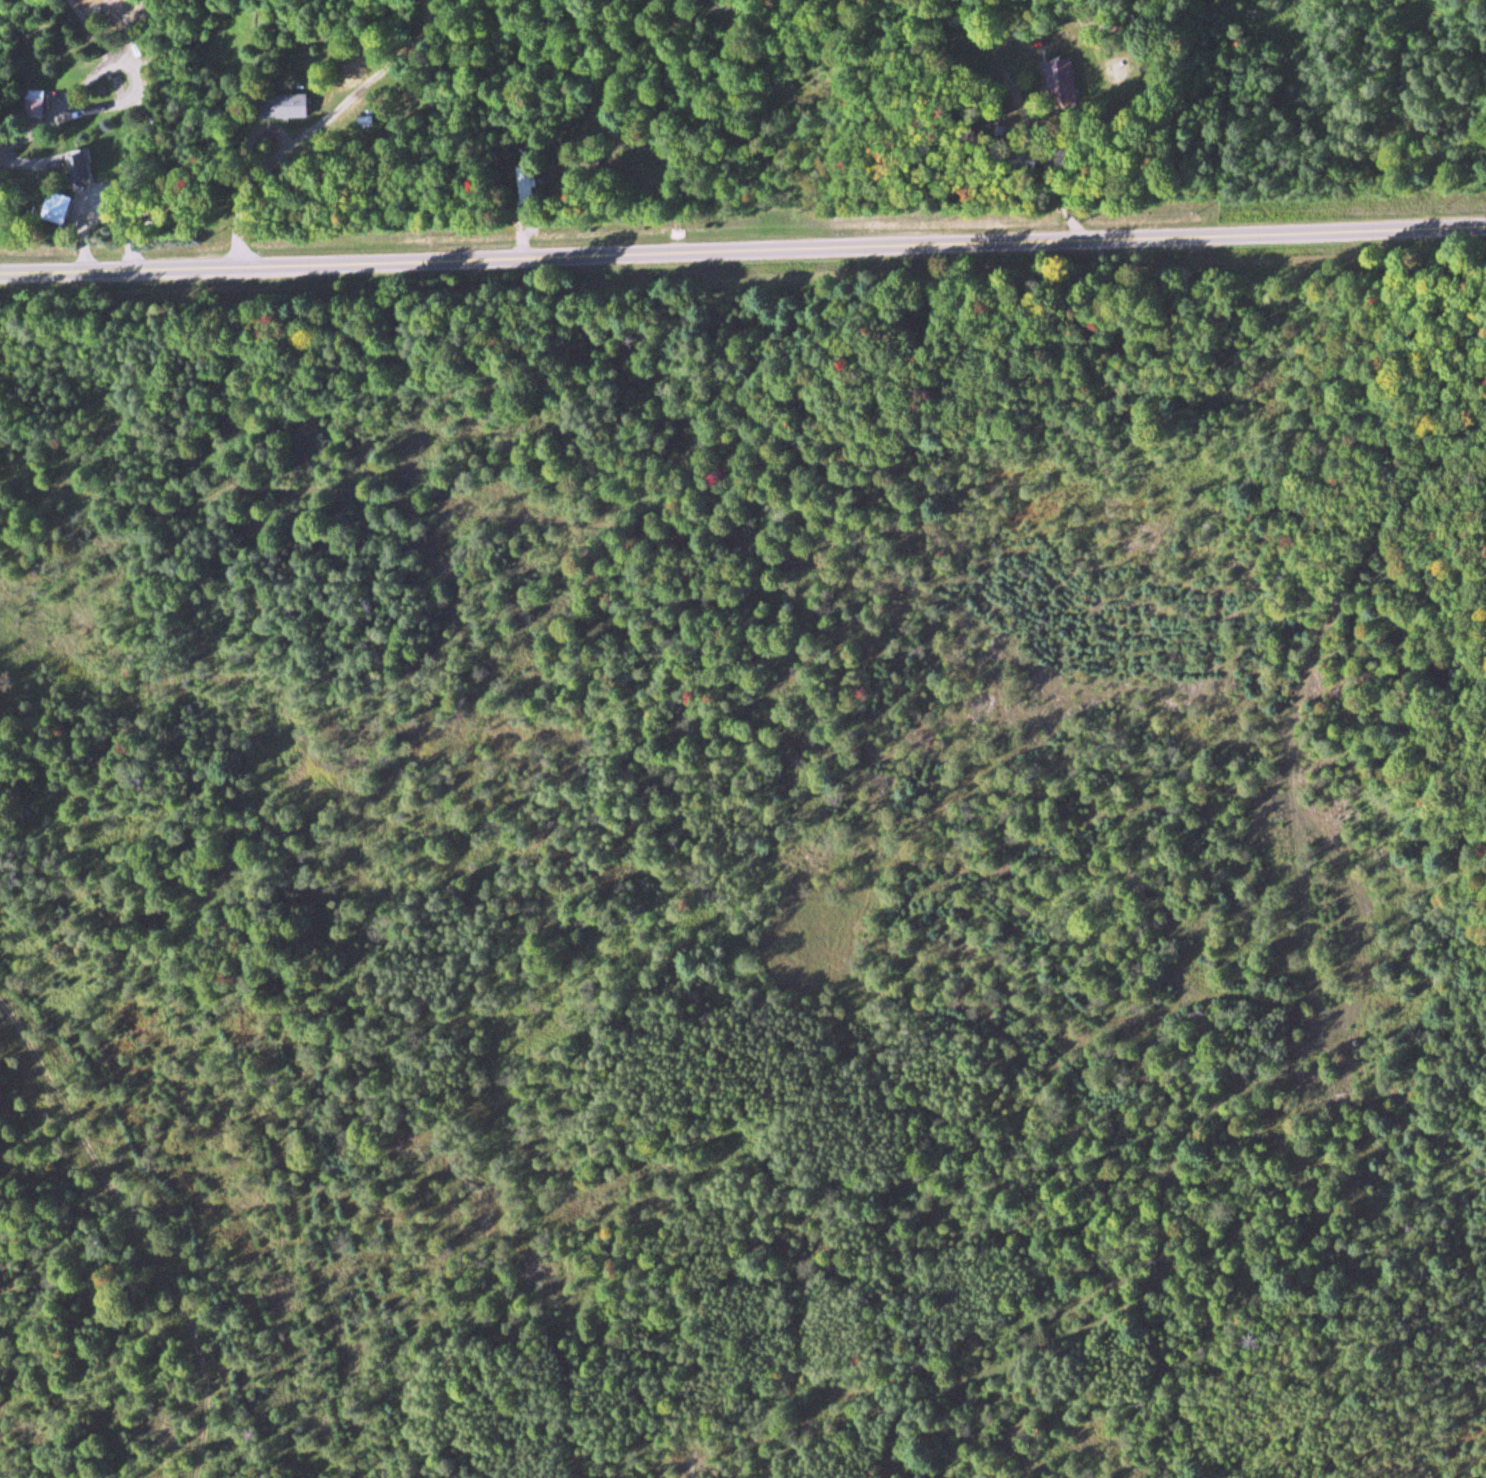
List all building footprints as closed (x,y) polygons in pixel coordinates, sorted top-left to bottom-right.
[(1068,68),(1049,70),(1052,101),(1072,99),(1068,68)] [(49,92),(29,92),(29,118),(49,118),(49,92)] [(317,120),(316,96),(252,97),(252,121),(317,120)] [(393,133),(393,117),(363,117),(363,133),(393,133)] [(99,153),(76,154),(77,176),(100,176),(99,153)] [(534,166),(520,171),(531,202),(545,197),(534,166)]
